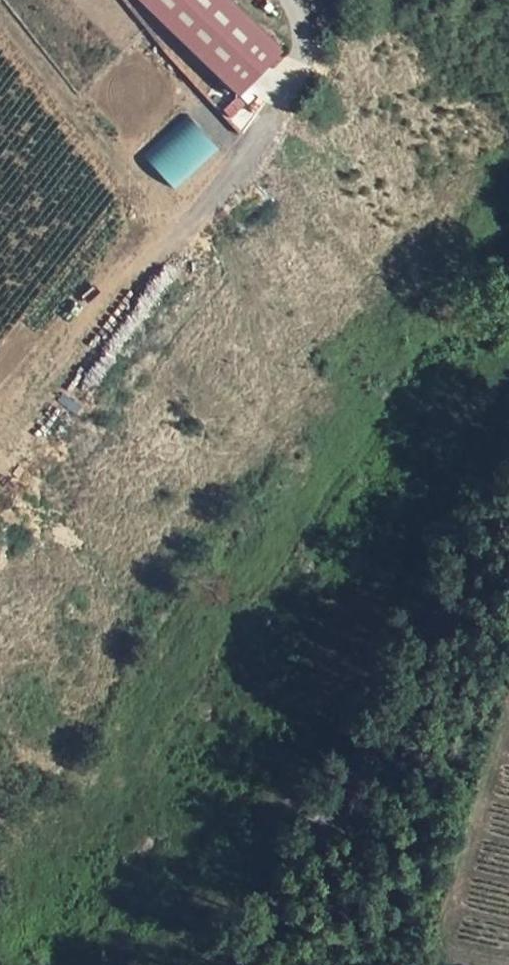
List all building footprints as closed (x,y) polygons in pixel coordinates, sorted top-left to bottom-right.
[(227,0),(147,0),(221,84),(266,44),(227,0)] [(231,94),(215,108),(237,132),(252,117),(231,94)] [(141,158),(172,191),(215,150),(184,117),(141,158)]
